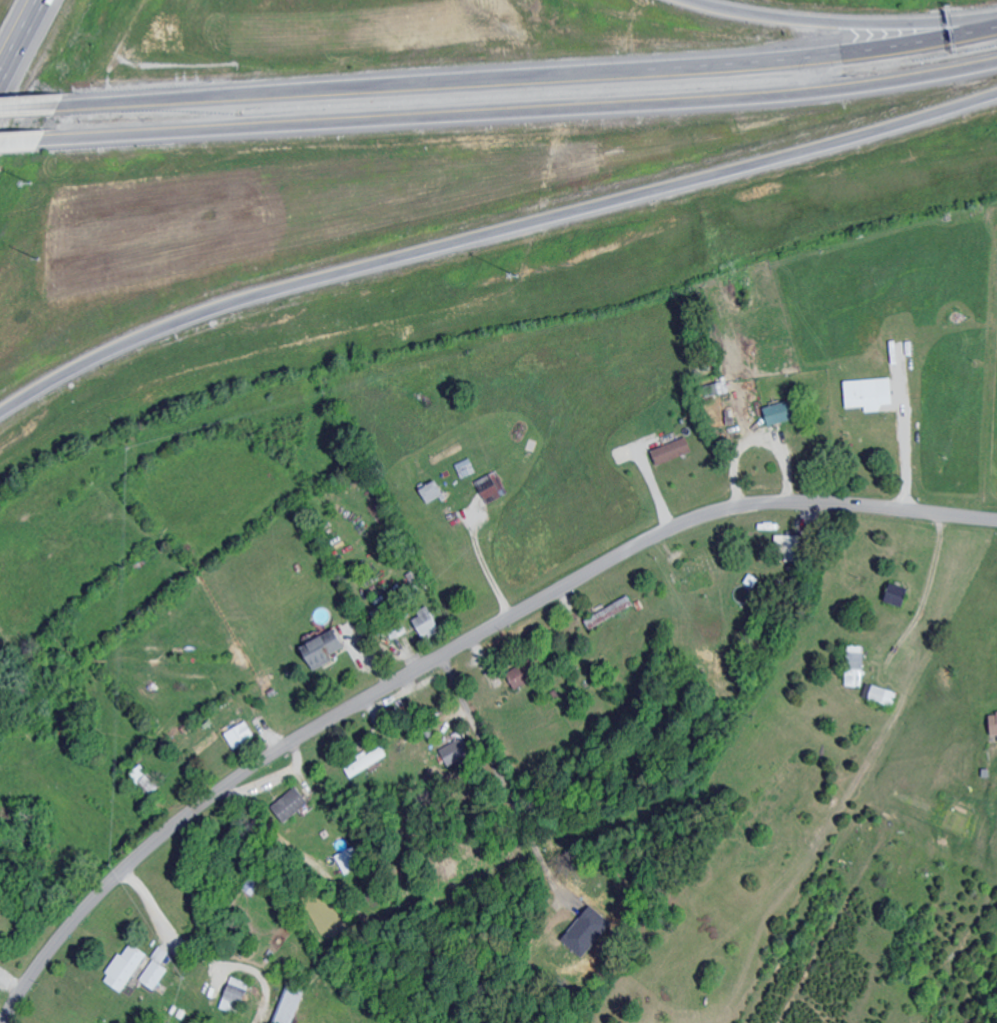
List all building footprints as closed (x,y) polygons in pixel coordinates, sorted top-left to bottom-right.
[(841,380),(842,408),(862,407),(862,413),(878,412),(877,405),(889,405),(888,379),(841,380)] [(762,426),(785,422),(782,404),(760,407),(762,426)] [(723,426),(733,425),(731,410),(722,411),(723,426)] [(648,449),(652,464),(689,454),(685,439),(648,449)] [(474,472),(469,459),(455,464),(460,478),(474,472)] [(473,483),(480,499),(498,491),(491,475),(473,483)] [(415,490),(424,504),(440,495),(432,480),(415,490)] [(879,602),(901,608),(907,589),(885,582),(879,602)] [(583,619),(588,629),(632,605),(627,595),(583,619)] [(414,609),(415,619),(409,619),(410,631),(418,630),(418,633),(432,631),(429,607),(414,609)] [(405,630),(396,614),(379,624),(388,640),(405,630)] [(330,660),(327,656),(343,646),(331,627),(299,647),(302,652),(297,656),(308,674),(330,660)] [(862,646),(845,646),(843,686),(860,687),(862,646)] [(894,692),(868,685),(865,700),(890,707),(894,692)] [(984,714),(985,736),(996,735),(996,713),(984,714)] [(234,749),(257,738),(250,721),(227,732),(234,749)] [(439,750),(448,768),(474,754),(466,737),(439,750)] [(354,777),(391,755),(385,745),(348,767),(354,777)] [(278,801),(293,817),(311,800),(297,784),(278,801)] [(595,922),(583,914),(565,943),(587,956),(602,933),(592,926),(595,922)] [(105,978),(124,991),(151,954),(132,940),(105,978)] [(160,989),(170,967),(164,964),(171,950),(158,944),(142,982),(160,989)] [(224,1008),(239,1012),(242,1003),(248,1004),(255,982),(234,976),(224,1008)] [(294,983),(289,1005),(284,1003),(280,1021),(286,1022),(298,1022),(308,986),(294,983)]
